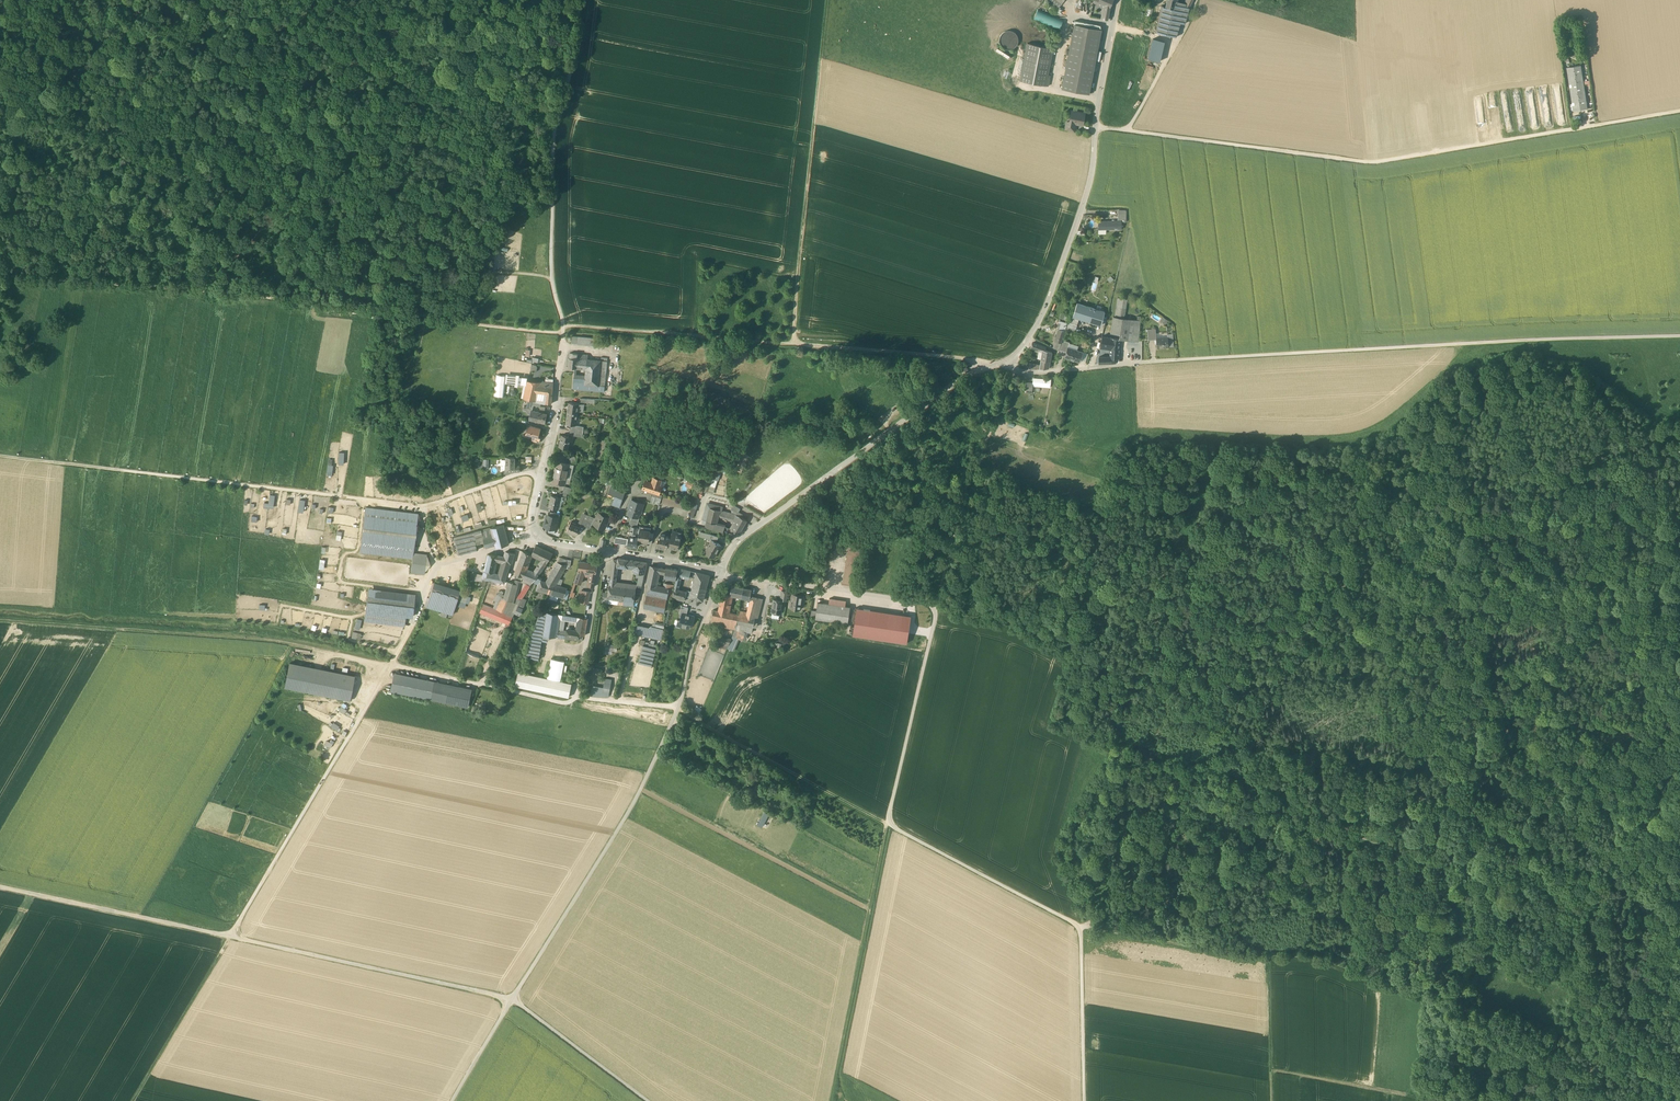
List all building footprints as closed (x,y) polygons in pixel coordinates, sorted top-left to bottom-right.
[(1048,1),(1058,8),(1064,0),(1049,0),(1048,1)] [(1166,7),(1174,9),(1176,3),(1176,0),(1167,0),(1166,7)] [(1166,7),(1162,6),(1155,33),(1176,37),(1180,23),(1181,23),(1184,24),(1190,7),(1185,6),(1176,3),(1174,9),(1166,7)] [(1110,8),(1104,5),(1102,19),(1108,20),(1110,8)] [(1060,29),(1063,20),(1051,15),(1038,10),(1034,18),(1060,29)] [(1101,30),(1074,24),(1062,89),(1089,94),(1101,30)] [(1018,43),(1018,40),(1017,36),(1015,33),(1012,31),(1009,31),(1005,31),(1002,33),(1000,36),(1000,40),(1000,44),(1002,47),(1005,49),(1009,49),(1013,49),(1016,46),(1018,43)] [(1159,61),(1164,42),(1153,39),(1149,59),(1159,61)] [(1053,48),(1027,43),(1020,81),(1048,86),(1050,75),(1048,75),(1053,48)] [(1582,66),(1568,68),(1573,111),(1587,109),(1582,66)] [(1085,113),(1073,111),(1072,117),(1071,116),(1070,122),(1075,123),(1082,125),(1085,113)] [(1067,121),(1066,129),(1074,130),(1075,123),(1070,122),(1067,121)] [(1118,210),(1118,221),(1099,221),(1099,229),(1121,229),(1121,222),(1126,222),(1126,210),(1118,210)] [(1127,299),(1118,298),(1116,307),(1126,309),(1127,299)] [(1079,319),(1091,322),(1095,309),(1077,303),(1073,317),(1079,319)] [(1126,309),(1116,307),(1115,317),(1124,319),(1126,309)] [(1105,312),(1095,309),(1091,322),(1101,326),(1105,312)] [(1079,319),(1073,317),(1071,322),(1069,322),(1066,330),(1075,333),(1079,319)] [(1140,321),(1124,319),(1115,317),(1113,317),(1111,333),(1112,334),(1112,338),(1121,339),(1129,340),(1129,341),(1139,342),(1140,321)] [(1060,326),(1056,337),(1055,341),(1061,343),(1067,323),(1061,321),(1060,326)] [(1156,330),(1148,331),(1148,340),(1156,340),(1156,338),(1156,330)] [(1172,334),(1171,334),(1167,334),(1168,337),(1156,338),(1156,340),(1157,347),(1168,347),(1168,346),(1173,346),(1172,334)] [(1110,337),(1102,336),(1100,347),(1110,348),(1112,338),(1110,337)] [(595,338),(579,337),(578,344),(594,345),(595,338)] [(1121,339),(1112,338),(1110,348),(1119,349),(1121,339)] [(1070,342),(1062,340),(1060,347),(1067,349),(1068,347),(1070,342)] [(1061,343),(1055,341),(1053,348),(1059,350),(1061,343)] [(1045,347),(1032,343),(1031,348),(1043,352),(1044,352),(1045,350),(1045,347)] [(1068,347),(1067,349),(1065,357),(1074,360),(1077,351),(1073,350),(1074,349),(1068,347)] [(1119,349),(1110,348),(1110,356),(1112,356),(1111,362),(1119,361),(1119,349)] [(1052,352),(1045,350),(1044,352),(1043,352),(1041,360),(1050,361),(1052,352)] [(1083,352),(1077,350),(1077,351),(1074,360),(1080,362),(1081,357),(1083,352)] [(570,358),(569,367),(577,368),(578,358),(570,358)] [(587,359),(578,358),(577,368),(586,369),(587,359)] [(601,361),(587,359),(586,369),(585,381),(585,384),(595,385),(598,386),(600,374),(601,361)] [(1050,361),(1041,360),(1040,366),(1040,369),(1048,368),(1050,361)] [(535,381),(528,381),(524,398),(528,399),(533,400),(536,401),(536,398),(538,393),(534,392),(535,381)] [(546,382),(535,381),(534,392),(538,393),(545,394),(546,382)] [(553,383),(546,382),(545,394),(547,394),(552,395),(553,383)] [(579,404),(569,403),(568,413),(577,414),(578,411),(579,411),(579,404)] [(533,411),(531,410),(529,419),(538,421),(539,412),(533,411)] [(547,414),(539,412),(538,421),(545,423),(547,414)] [(577,414),(568,413),(566,424),(572,425),(576,425),(577,414)] [(541,428),(528,424),(526,433),(533,435),(539,437),(539,435),(541,428)] [(576,425),(572,425),(572,428),(571,428),(570,431),(576,433),(583,434),(583,429),(577,428),(577,425),(576,425)] [(571,437),(562,435),(559,447),(568,449),(571,437)] [(578,457),(570,455),(569,462),(577,464),(578,457)] [(515,458),(506,457),(506,460),(506,469),(506,472),(515,472),(520,471),(520,466),(515,466),(515,458)] [(563,462),(557,461),(555,471),(567,474),(570,464),(566,463),(565,462),(564,461),(563,462)] [(567,474),(555,471),(552,482),(565,485),(567,474)] [(714,471),(710,487),(707,486),(706,492),(714,494),(720,472),(714,471)] [(654,478),(652,483),(651,483),(650,483),(650,484),(645,483),(643,489),(654,492),(653,493),(659,494),(661,486),(664,487),(665,482),(661,481),(661,480),(654,478)] [(572,488),(564,486),(563,492),(567,493),(570,494),(572,488)] [(615,488),(611,486),(609,492),(617,495),(616,497),(615,497),(612,504),(620,507),(622,499),(620,499),(621,497),(623,497),(625,491),(624,491),(615,488)] [(273,507),(275,494),(269,494),(268,502),(264,501),(263,506),(273,507)] [(561,497),(552,495),(549,507),(558,509),(561,497)] [(661,499),(652,496),(651,502),(659,504),(661,499)] [(692,504),(663,497),(662,503),(690,511),(692,504)] [(644,504),(631,500),(629,506),(631,507),(628,514),(632,516),(638,518),(638,517),(641,511),(640,511),(640,508),(642,509),(644,504)] [(418,513),(366,507),(360,552),(412,558),(413,552),(418,513)] [(719,510),(710,508),(706,521),(715,523),(718,514),(719,510)] [(736,515),(719,510),(718,514),(734,519),(736,515)] [(584,513),(582,518),(583,519),(580,525),(584,527),(588,519),(589,517),(589,516),(584,513)] [(609,518),(598,513),(594,523),(605,528),(607,522),(606,522),(607,519),(609,520),(609,518)] [(550,515),(548,515),(546,521),(545,526),(549,527),(549,528),(556,529),(558,522),(556,521),(557,518),(553,517),(554,516),(550,515)] [(735,521),(731,529),(740,533),(747,520),(739,515),(738,516),(735,521)] [(638,518),(632,516),(629,526),(632,526),(637,527),(637,524),(640,518),(638,517),(638,518)] [(715,523),(706,521),(705,527),(723,532),(725,526),(715,523)] [(580,527),(570,523),(567,532),(576,536),(580,527)] [(504,524),(491,528),(493,535),(495,545),(496,547),(509,544),(504,524)] [(491,528),(481,530),(483,538),(493,535),(491,528)] [(650,531),(640,529),(638,537),(638,540),(649,542),(650,531)] [(481,530),(463,535),(468,552),(475,550),(472,541),(483,538),(481,530)] [(677,532),(672,530),(670,539),(669,539),(670,537),(665,536),(666,535),(661,534),(660,539),(660,540),(660,542),(657,541),(656,546),(667,549),(668,545),(670,545),(669,547),(677,549),(678,544),(677,544),(678,543),(679,543),(680,540),(681,539),(682,538),(681,537),(682,533),(681,533),(681,534),(677,533),(677,532)] [(463,535),(454,537),(458,555),(468,552),(463,535)] [(493,535),(483,538),(486,547),(495,545),(493,535)] [(630,536),(629,535),(628,539),(627,545),(637,547),(638,540),(638,537),(635,536),(630,536)] [(628,539),(615,537),(614,543),(627,545),(628,539)] [(850,538),(843,583),(857,585),(864,540),(850,538)] [(716,542),(712,540),(705,553),(713,557),(720,544),(716,542)] [(553,553),(536,545),(532,554),(532,555),(542,560),(547,563),(552,555),(553,553)] [(515,553),(507,551),(505,552),(504,556),(503,562),(506,562),(511,563),(512,563),(515,553)] [(532,554),(524,551),(518,565),(526,568),(532,555),(532,554)] [(425,553),(413,552),(411,570),(424,571),(425,553)] [(498,555),(488,554),(485,571),(494,573),(496,560),(498,555)] [(628,559),(618,558),(618,559),(614,559),(613,564),(618,565),(627,567),(627,566),(628,559)] [(636,560),(628,559),(627,566),(634,568),(636,560)] [(542,560),(535,569),(536,573),(535,575),(537,577),(537,576),(538,576),(547,563),(542,560)] [(647,562),(636,560),(634,568),(634,572),(640,573),(644,574),(647,562)] [(597,564),(580,561),(578,570),(584,571),(591,572),(596,573),(597,564)] [(533,572),(526,569),(526,568),(518,565),(514,573),(518,575),(529,579),(533,572)] [(660,567),(651,565),(647,582),(649,584),(656,586),(659,572),(660,567)] [(678,569),(666,567),(665,573),(664,578),(676,580),(678,569)] [(691,571),(679,568),(677,575),(681,576),(689,578),(691,571)] [(562,572),(554,569),(547,580),(548,582),(555,584),(562,572)] [(584,571),(578,570),(575,581),(581,583),(584,571)] [(494,573),(485,571),(484,579),(487,580),(505,583),(507,575),(503,575),(500,574),(494,573)] [(709,575),(696,572),(693,585),(706,588),(709,575)] [(529,579),(518,575),(516,579),(521,581),(527,584),(529,579)] [(496,601),(493,608),(513,616),(520,600),(516,598),(521,581),(516,579),(514,583),(509,582),(505,595),(500,593),(497,594),(494,601),(496,601)] [(540,581),(539,581),(538,584),(536,590),(548,594),(550,584),(540,581)] [(460,590),(433,582),(426,606),(453,614),(460,590)] [(567,590),(555,586),(550,584),(548,594),(552,595),(551,599),(557,601),(558,597),(564,598),(565,595),(567,590)] [(656,586),(649,584),(647,595),(667,599),(669,589),(656,586)] [(615,585),(610,585),(608,598),(621,599),(628,600),(634,601),(636,588),(615,585)] [(706,588),(693,585),(690,597),(703,600),(706,588)] [(743,587),(732,585),(730,595),(731,595),(742,597),(743,587)] [(752,589),(743,587),(742,597),(750,599),(752,589)] [(678,590),(674,589),(672,598),(684,601),(686,592),(678,590)] [(590,592),(581,590),(579,601),(588,603),(590,592)] [(408,596),(368,591),(365,620),(404,625),(408,596)] [(730,595),(721,593),(718,611),(728,613),(731,595),(730,595)] [(802,595),(792,594),(790,608),(800,609),(802,595)] [(667,599),(647,595),(644,608),(664,612),(667,599)] [(753,599),(750,603),(747,615),(755,617),(754,622),(757,622),(761,604),(756,603),(756,600),(753,599)] [(781,600),(774,599),(772,612),(777,613),(777,612),(781,613),(783,600),(781,600)] [(850,607),(818,602),(816,611),(815,618),(848,623),(850,607)] [(480,612),(510,624),(513,616),(493,608),(483,603),(480,612)] [(688,608),(681,606),(679,613),(682,614),(682,613),(687,615),(688,608)] [(857,608),(853,633),(906,641),(910,616),(857,608)] [(718,611),(713,610),(710,624),(735,629),(735,628),(736,623),(738,615),(728,613),(718,611)] [(559,614),(546,612),(543,635),(556,637),(556,633),(559,619),(559,614)] [(687,615),(682,613),(682,614),(680,620),(679,625),(682,626),(689,628),(691,623),(693,623),(694,616),(687,615)] [(743,616),(738,615),(736,623),(746,626),(753,627),(754,622),(755,617),(747,615),(747,617),(743,616)] [(565,619),(559,619),(556,633),(562,634),(563,634),(565,619)] [(587,623),(578,621),(577,631),(580,631),(579,635),(585,636),(587,623)] [(662,638),(665,623),(654,621),(649,627),(639,625),(637,633),(662,638)] [(466,652),(481,657),(490,632),(475,627),(466,652)] [(577,631),(566,629),(565,638),(579,640),(579,635),(580,631),(577,631)] [(731,639),(716,637),(715,643),(722,644),(728,645),(731,639)] [(638,661),(652,665),(657,645),(649,643),(648,645),(643,644),(638,661)] [(605,653),(612,653),(612,651),(617,651),(617,644),(605,644),(605,653)] [(565,661),(551,658),(547,678),(560,681),(565,661)] [(357,674),(291,660),(285,685),(351,700),(357,674)] [(601,669),(594,668),(594,665),(591,665),(589,679),(591,679),(592,672),(600,674),(601,669)] [(569,697),(572,683),(518,672),(515,686),(569,697)] [(391,690),(429,698),(433,681),(395,673),(391,690)] [(603,688),(593,686),(591,694),(605,697),(605,692),(609,693),(612,680),(605,678),(603,688)] [(433,681),(429,698),(468,707),(472,690),(433,681)] [(338,710),(344,714),(347,709),(341,705),(338,710)] [(757,784),(754,789),(762,792),(764,787),(757,784)] [(757,825),(762,827),(769,814),(764,811),(757,825)]
